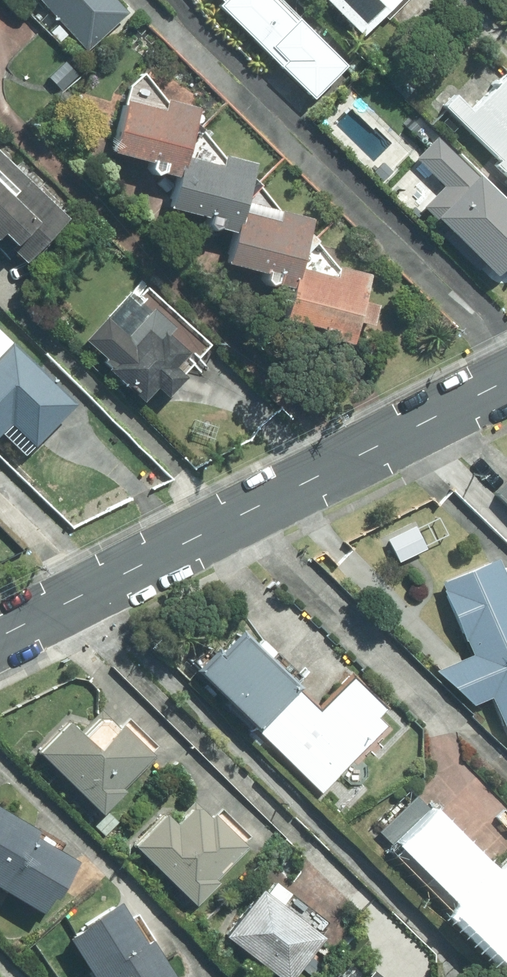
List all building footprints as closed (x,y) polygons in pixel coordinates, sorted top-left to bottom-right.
[(87,52),(130,14),(117,0),(41,0),(87,52)] [(220,4),(315,94),(346,62),(280,0),(224,0),(220,4)] [(365,30),(394,0),(333,0),(365,30)] [(130,84),(113,149),(182,167),(199,102),(165,94),(144,71),(130,84)] [(506,172),(506,72),(472,109),(457,94),(446,106),(502,159),(498,163),(506,172)] [(498,273),(506,264),(506,199),(437,133),(415,156),(445,185),(426,205),(498,273)] [(189,144),(173,203),(241,221),(257,161),(189,144)] [(23,262),(68,216),(0,149),(0,240),(23,262)] [(248,200),(233,259),(297,276),(313,216),(248,200)] [(303,253),(288,312),(356,330),(359,319),(373,323),(378,303),(364,299),(372,271),(337,265),(317,241),(303,253)] [(143,277),(85,336),(154,405),(213,346),(143,277)] [(0,354),(0,430),(10,420),(34,443),(75,401),(14,340),(0,354)] [(421,556),(456,628),(426,642),(454,676),(471,671),(490,709),(506,700),(506,572),(484,525),(421,556)] [(366,686),(329,652),(303,680),(228,611),(179,646),(300,758),(366,686)] [(128,732),(99,704),(76,729),(48,702),(19,731),(76,786),(128,732)] [(144,790),(107,826),(167,887),(220,834),(169,782),(151,800),(144,790)] [(416,795),(375,833),(495,944),(506,931),(506,823),(472,856),(416,795)] [(4,886),(36,835),(0,813),(0,884),(4,886)] [(232,870),(200,920),(272,972),(306,926),(232,870)] [(51,919),(84,976),(152,976),(103,890),(51,919)] [(307,976),(386,976),(361,952),(347,969),(326,951),(307,976)]
